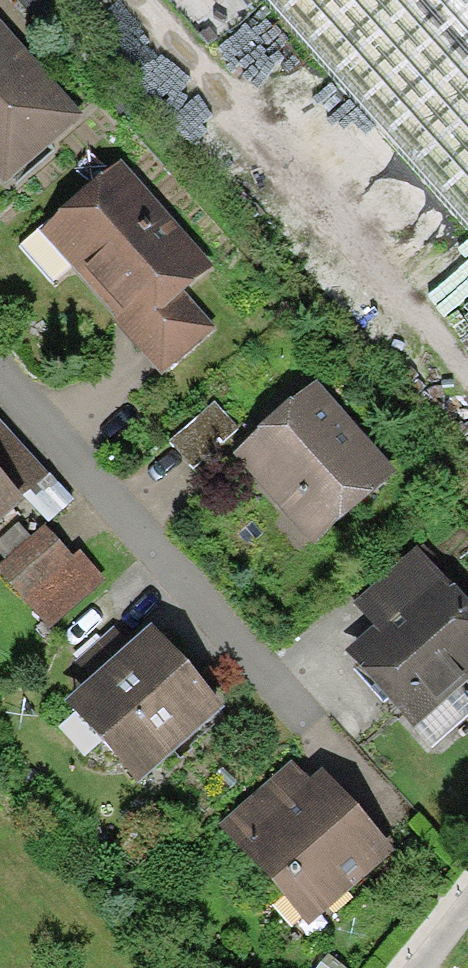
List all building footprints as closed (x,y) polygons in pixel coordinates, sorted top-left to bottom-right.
[(467,216),(467,0),(279,0),(467,216)] [(4,190),(88,110),(0,17),(0,185),(4,190)] [(211,254),(116,153),(30,234),(161,373),(211,325),(175,287),(211,254)] [(389,474),(311,389),(230,463),(308,548),(389,474)] [(217,403),(171,444),(196,472),(242,431),(217,403)] [(0,468),(0,519),(25,496),(0,468)] [(40,533),(0,568),(0,574),(49,628),(104,579),(80,553),(68,564),(40,533)] [(411,559),(355,611),(378,636),(350,662),(420,737),(467,692),(467,620),(411,559)] [(219,709),(147,630),(66,703),(138,783),(219,709)] [(306,787),(289,768),(217,833),(302,927),(392,846),(324,771),(306,787)]
